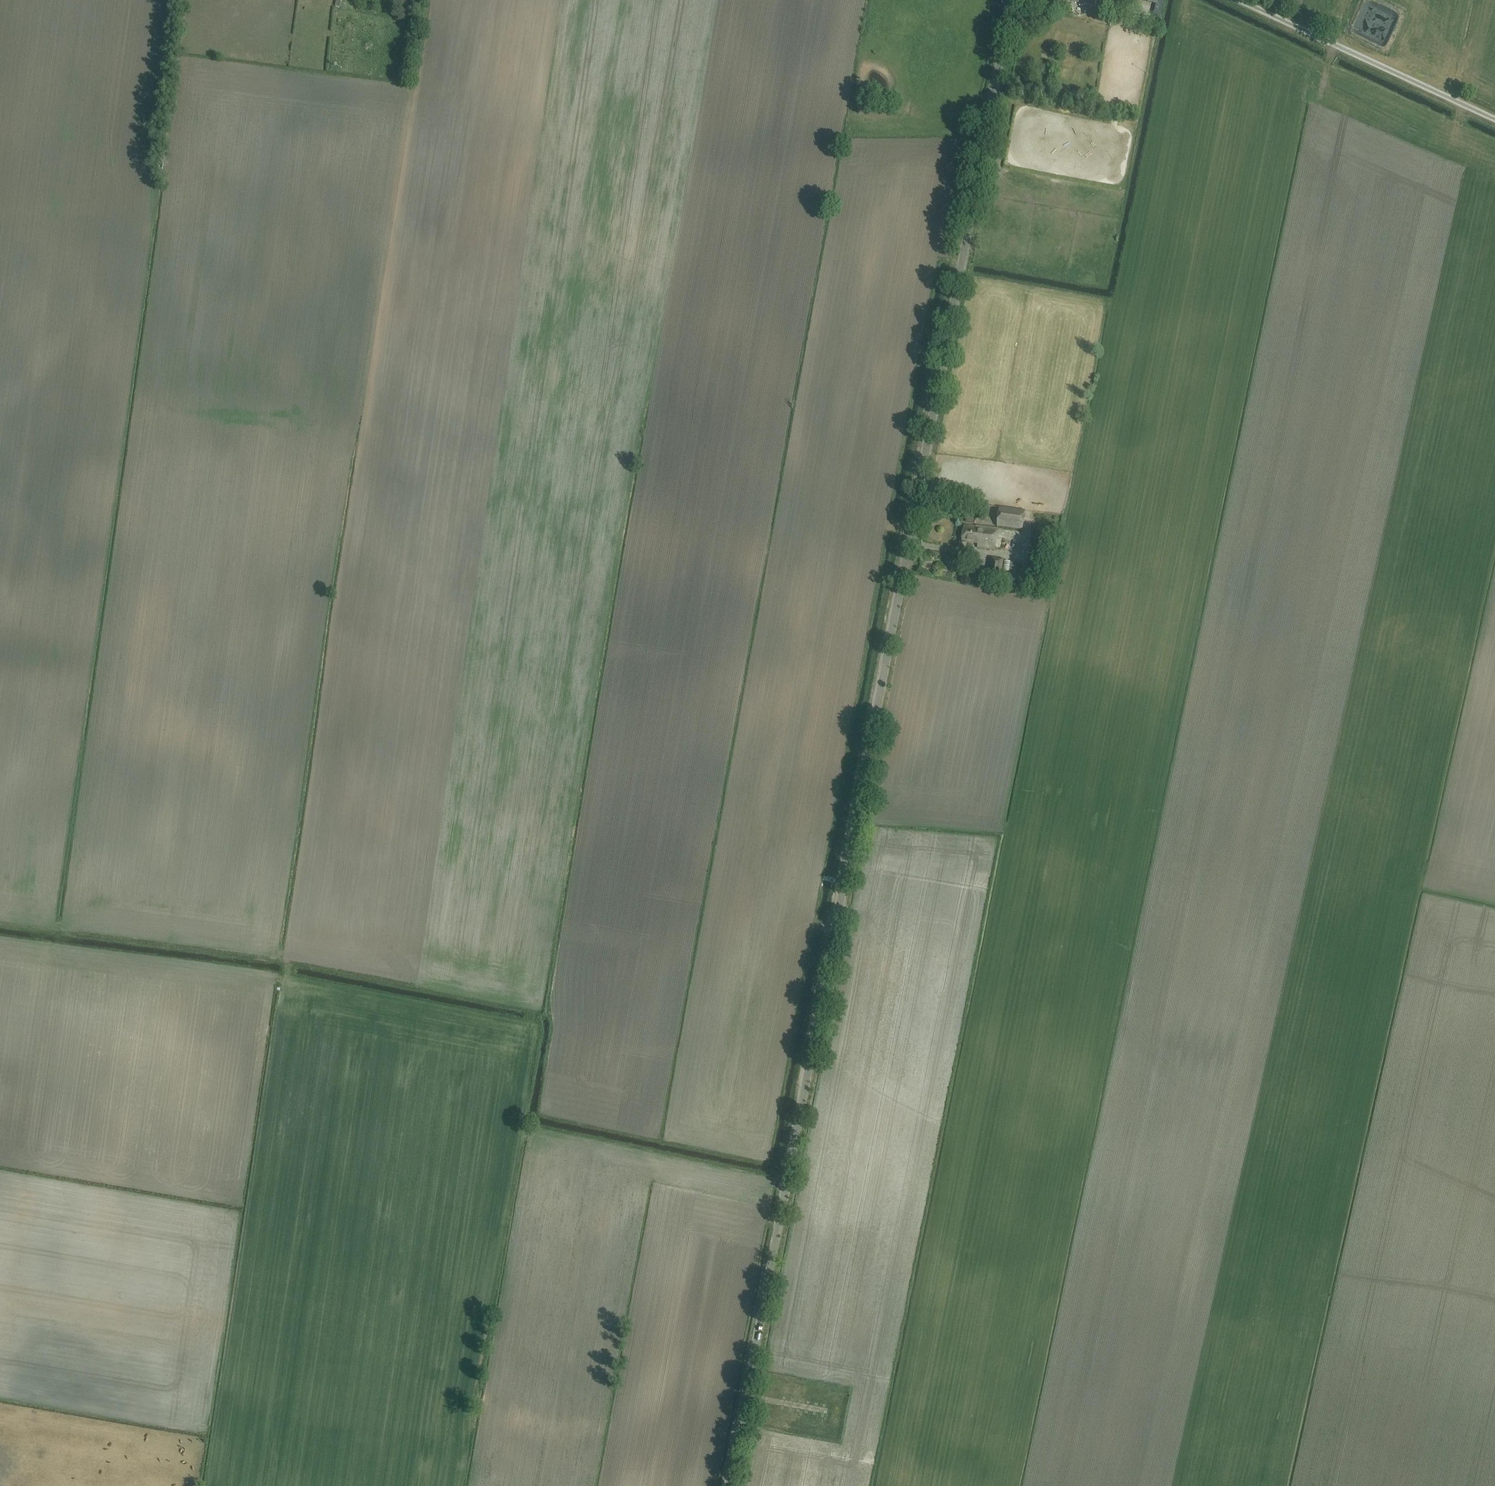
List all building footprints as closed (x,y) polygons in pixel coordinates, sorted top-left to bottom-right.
[(1122,0),(1109,0),(1108,7),(1120,9),(1122,0)] [(1022,529),(1025,511),(999,508),(997,526),(1022,529)] [(975,527),(965,526),(963,542),(978,544),(978,548),(994,550),(997,529),(975,526),(975,527)] [(1000,580),(1002,560),(991,559),(988,578),(1000,580)] [(1014,580),(1015,574),(1009,572),(1010,563),(1004,562),(1003,572),(1004,572),(1003,578),(1014,580)]
